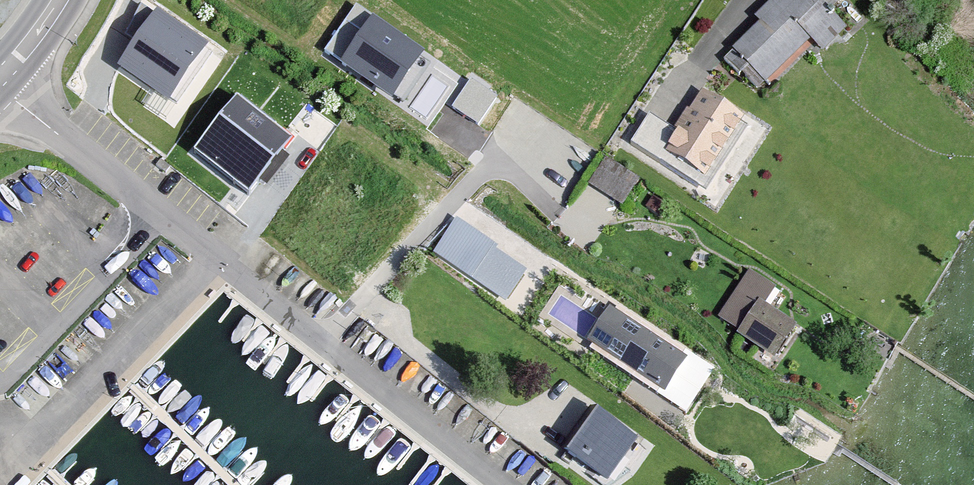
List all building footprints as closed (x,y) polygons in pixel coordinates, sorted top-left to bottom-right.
[(810,37),(823,50),(848,25),(830,8),(839,0),(770,0),(755,14),(760,19),(723,56),(757,90),(810,37)] [(424,49),(356,3),(324,49),(392,96),(424,49)] [(209,39),(156,4),(117,63),(169,98),(209,39)] [(497,95),(471,77),(452,105),(478,123),(497,95)] [(629,140),(706,188),(746,125),(740,120),(744,114),(702,87),(690,107),(687,105),(674,125),(649,109),(629,140)] [(292,136),(237,92),(193,147),(249,191),(292,136)] [(622,203),(639,176),(606,155),(589,182),(622,203)] [(431,252),(506,300),(527,269),(495,247),(498,242),(456,215),(431,252)] [(736,331),(775,357),(797,322),(765,301),(776,285),(750,268),(719,315),(738,328),(736,331)] [(587,338),(665,389),(688,355),(610,304),(587,338)] [(605,478),(638,435),(598,405),(565,448),(605,478)]
